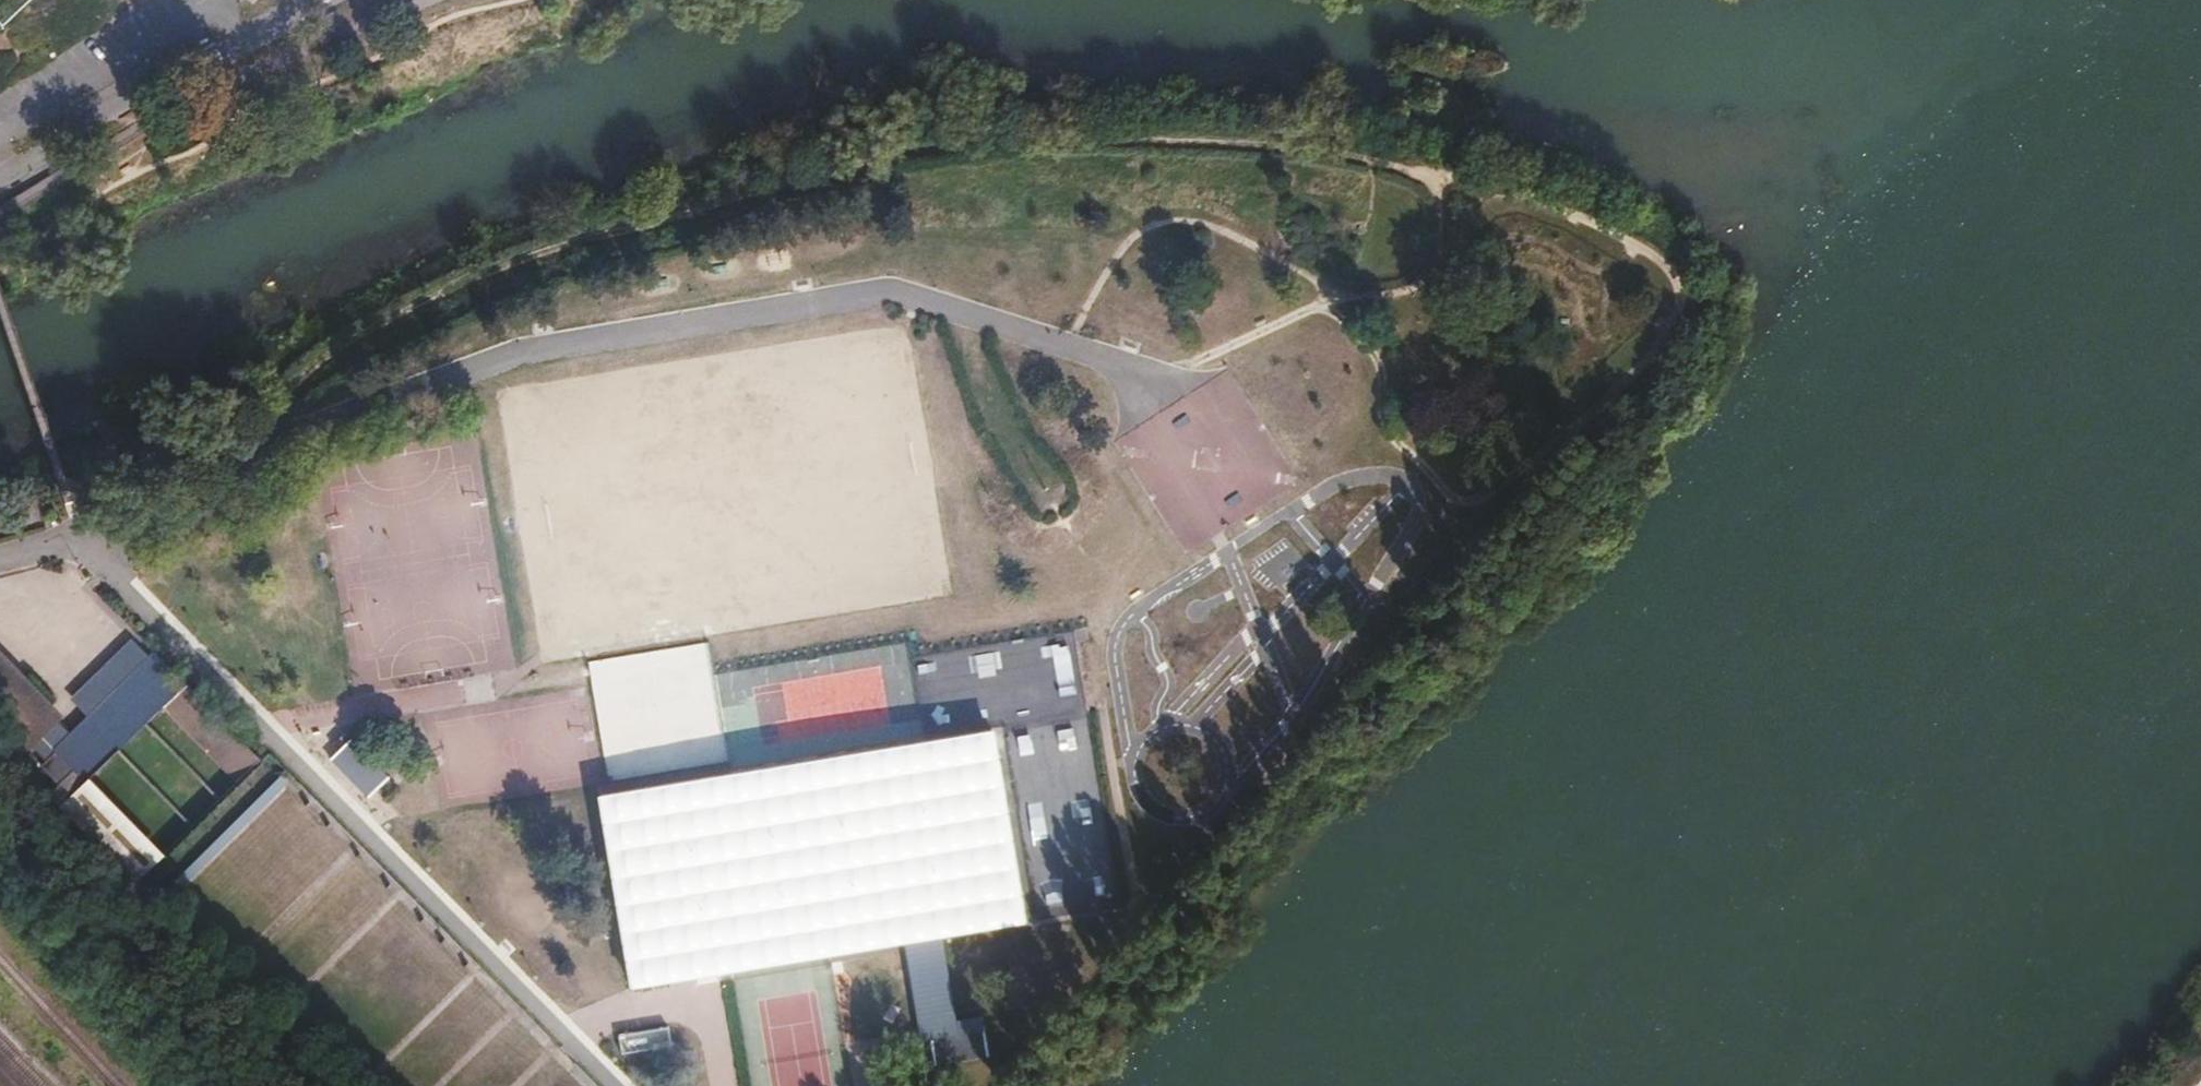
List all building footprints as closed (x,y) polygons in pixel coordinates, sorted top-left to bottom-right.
[(155,660),(40,770),(58,789),(47,800),(133,888),(260,766),(155,660)] [(27,749),(56,722),(0,663),(0,721),(27,749)] [(350,744),(335,758),(373,797),(388,784),(350,744)] [(335,758),(328,765),(366,804),(373,797),(335,758)] [(982,1037),(928,1045),(933,1073),(986,1065),(982,1037)]
